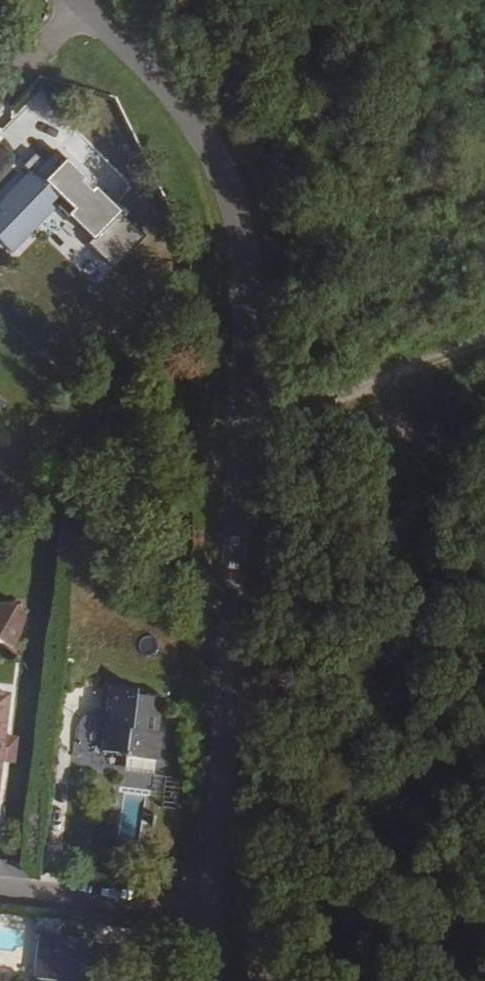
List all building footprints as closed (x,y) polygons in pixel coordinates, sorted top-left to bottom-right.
[(0,201),(0,241),(11,252),(61,200),(31,169),(3,198),(0,201)] [(12,647),(25,615),(22,611),(18,606),(14,601),(2,602),(0,604),(0,640),(12,647)] [(108,686),(100,751),(124,754),(124,756),(129,757),(153,760),(158,760),(161,734),(156,733),(151,733),(153,721),(157,721),(160,699),(128,695),(129,689),(108,686)] [(1,754),(0,759),(13,760),(15,738),(3,736),(2,741),(1,754)] [(166,860),(164,876),(173,877),(175,861),(166,860)] [(36,931),(62,934),(63,920),(37,918),(36,931)] [(34,978),(81,980),(84,937),(36,935),(34,978)]
